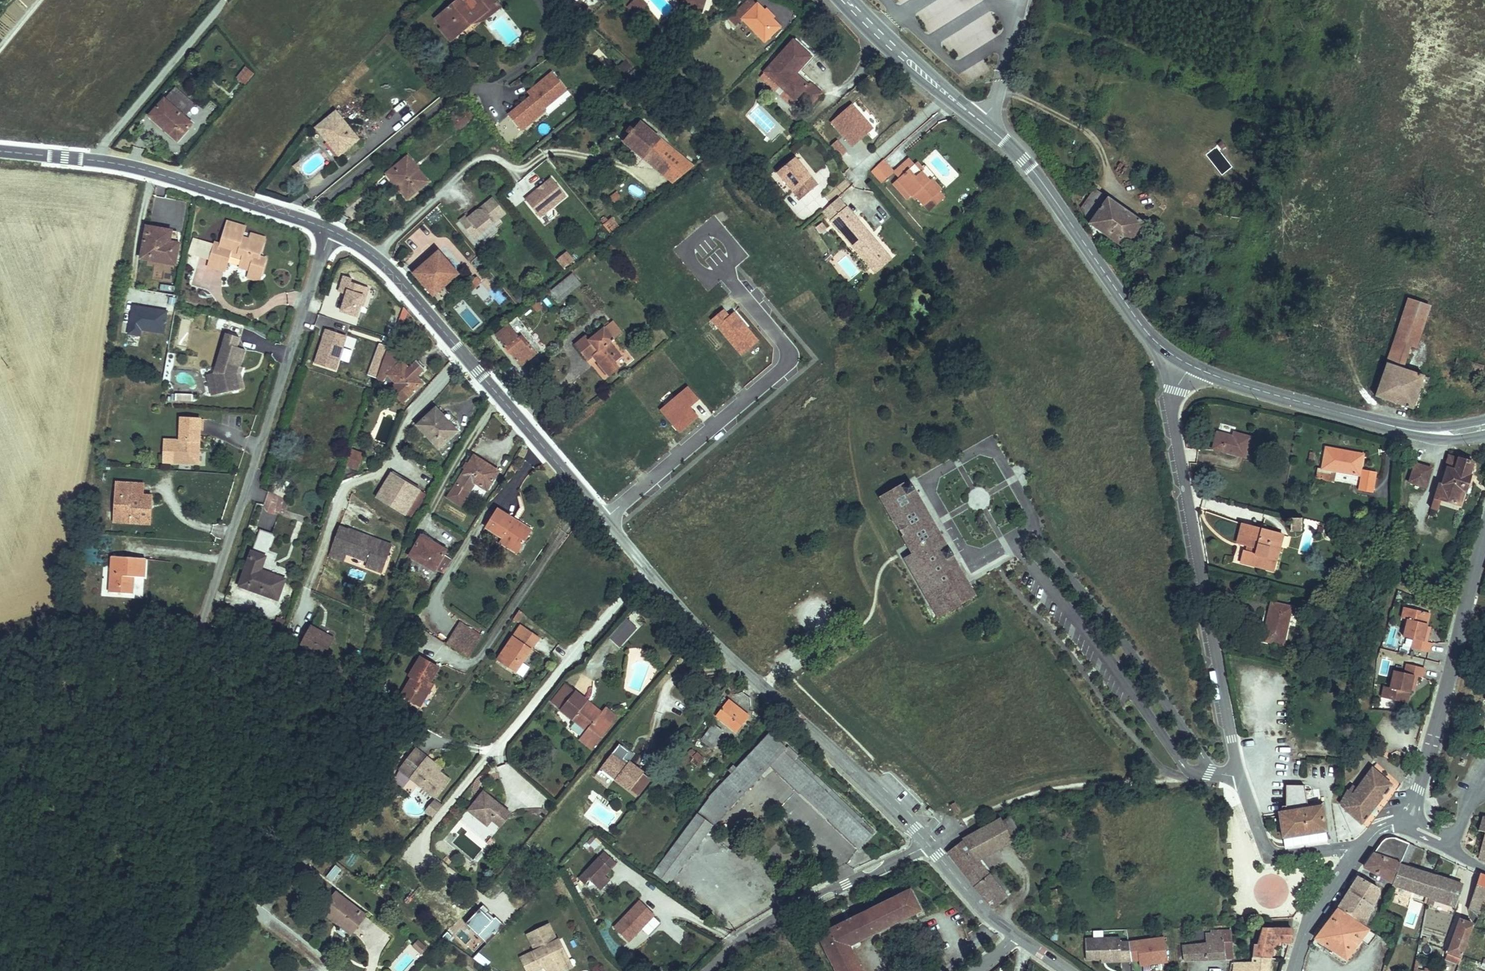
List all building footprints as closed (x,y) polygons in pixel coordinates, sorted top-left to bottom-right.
[(478,7),(473,0),(446,0),(427,16),(432,23),(440,32),(458,17),(462,21),(478,7)] [(462,21),(472,19),(490,4),(487,0),(473,0),(478,7),(462,21)] [(759,34),(776,18),(759,0),(732,0),(723,8),(730,15),(736,10),(759,34)] [(438,40),(462,21),(458,17),(440,32),(432,23),(427,27),(438,40)] [(808,51),(789,31),(755,63),(784,93),(788,90),(800,78),(801,78),(791,67),(808,51)] [(238,84),(247,72),(239,64),(229,76),(238,84)] [(507,116),(520,131),(545,111),(543,109),(560,95),(551,84),(557,80),(551,73),(532,89),(535,93),(530,97),(507,116)] [(800,78),(788,90),(794,97),(807,86),(800,78)] [(566,90),(557,80),(551,84),(560,95),(566,90)] [(177,86),(166,99),(184,116),(196,103),(177,86)] [(812,92),(807,86),(794,97),(800,103),(812,92)] [(535,93),(532,89),(526,93),(530,97),(535,93)] [(184,116),(166,99),(151,114),(176,136),(190,121),(184,116)] [(756,121),(761,113),(753,109),(749,117),(756,121)] [(657,146),(667,137),(641,110),(634,116),(631,112),(626,116),(630,120),(623,126),(640,144),(648,136),(657,146)] [(358,138),(335,111),(316,127),(338,154),(358,138)] [(438,123),(448,137),(468,121),(461,113),(447,125),(442,119),(438,123)] [(648,136),(640,144),(649,154),(657,146),(648,136)] [(802,153),(785,168),(809,194),(825,180),(802,153)] [(927,160),(922,154),(907,168),(912,174),(927,160)] [(385,172),(391,180),(411,163),(405,156),(385,172)] [(907,168),(896,156),(884,167),(895,179),(907,168)] [(912,174),(909,177),(922,190),(925,187),(929,191),(941,204),(954,192),(950,187),(954,184),(944,173),(940,177),(933,169),(937,165),(930,157),(927,160),(912,174)] [(411,163),(391,180),(406,197),(426,180),(411,163)] [(922,190),(909,177),(906,180),(918,194),(922,190)] [(566,196),(551,178),(525,200),(540,218),(566,196)] [(824,197),(830,204),(850,186),(844,180),(824,197)] [(1102,186),(1083,212),(1115,237),(1135,210),(1102,186)] [(460,219),(475,237),(503,214),(490,198),(468,216),(467,214),(460,219)] [(855,201),(840,215),(879,261),(894,247),(855,201)] [(616,223),(610,215),(602,221),(609,229),(616,223)] [(223,220),(221,226),(240,232),(241,229),(242,227),(223,220)] [(818,234),(827,229),(822,221),(814,225),(818,234)] [(177,263),(180,242),(171,241),(172,234),(162,232),(162,227),(147,225),(142,258),(177,263)] [(221,226),(215,244),(210,242),(203,260),(223,267),(224,264),(229,249),(239,252),(236,260),(248,264),(245,271),(260,277),(266,258),(260,256),(265,243),(250,237),(248,243),(238,239),(240,232),(221,226)] [(241,229),(240,232),(238,239),(248,243),(250,237),(265,243),(266,238),(241,229)] [(894,247),(879,261),(885,267),(900,254),(894,247)] [(229,249),(224,264),(245,271),(248,264),(236,260),(239,252),(229,249)] [(434,296),(460,274),(438,249),(412,271),(434,296)] [(563,268),(573,259),(565,250),(555,259),(563,268)] [(561,279),(568,287),(579,278),(572,270),(561,279)] [(260,277),(245,271),(244,276),(259,281),(260,277)] [(332,310),(357,317),(360,306),(366,308),(373,286),(342,277),(332,310)] [(484,301),(495,287),(484,279),(473,292),(484,301)] [(557,296),(568,287),(561,279),(550,288),(557,296)] [(141,330),(164,333),(168,309),(131,303),(126,333),(140,336),(141,330)] [(1406,315),(1392,310),(1386,327),(1400,333),(1406,315)] [(526,335),(513,319),(500,330),(524,360),(541,346),(528,332),(526,335)] [(618,334),(609,323),(594,335),(590,329),(577,339),(592,358),(597,354),(612,374),(624,364),(619,358),(627,352),(615,337),(618,334)] [(1392,357),(1400,333),(1386,327),(1365,384),(1402,397),(1414,366),(1392,357)] [(312,363),(336,370),(347,335),(324,328),(312,363)] [(222,342),(213,371),(217,393),(238,388),(235,372),(237,365),(238,366),(244,348),(235,346),(238,336),(225,332),(222,342)] [(365,364),(375,369),(387,338),(375,334),(365,364)] [(407,359),(387,338),(375,369),(379,373),(387,366),(407,387),(421,374),(415,368),(423,360),(414,352),(407,359)] [(343,348),(340,360),(348,362),(351,350),(343,348)] [(399,394),(407,387),(387,366),(379,373),(399,394)] [(217,393),(213,371),(205,373),(210,394),(217,393)] [(190,402),(191,396),(176,394),(175,400),(190,402)] [(440,443),(457,427),(436,403),(419,420),(440,443)] [(199,418),(180,418),(180,440),(175,440),(174,463),(196,463),(196,444),(199,444),(199,418)] [(1213,424),(1209,440),(1242,448),(1247,429),(1232,425),(1231,429),(1213,424)] [(1342,446),(1343,442),(1324,438),(1320,459),(1358,467),(1362,450),(1342,446)] [(175,440),(165,440),(164,462),(174,463),(175,440)] [(1362,446),(1343,442),(1342,446),(1362,450),(1362,446)] [(347,443),(342,456),(354,461),(359,447),(347,443)] [(1470,452),(1445,445),(1442,454),(1439,462),(1441,463),(1437,476),(1435,475),(1427,500),(1433,502),(1436,494),(1455,501),(1470,452)] [(1427,459),(1411,454),(1405,473),(1422,478),(1427,459)] [(486,490),(497,471),(474,457),(448,498),(460,505),(473,483),(486,490)] [(1361,463),(1357,483),(1370,485),(1374,465),(1361,463)] [(912,470),(882,488),(914,543),(917,548),(908,553),(925,584),(949,570),(942,557),(954,550),(954,549),(958,547),(953,539),(950,541),(914,479),(917,478),(912,470)] [(388,473),(375,496),(413,517),(426,494),(388,473)] [(113,483),(111,521),(148,524),(149,508),(139,507),(140,492),(130,492),(130,484),(113,483)] [(140,484),(130,484),(130,492),(140,492),(140,484)] [(150,493),(140,492),(139,507),(149,508),(150,493)] [(1294,505),(1293,518),(1305,519),(1306,506),(1294,505)] [(504,538),(520,548),(529,534),(510,522),(513,518),(497,508),(485,526),(504,538)] [(1244,536),(1241,547),(1275,556),(1281,534),(1271,531),(1275,520),(1264,517),(1264,514),(1253,510),(1250,518),(1242,516),(1239,526),(1250,529),(1248,536),(1244,536)] [(510,522),(529,534),(532,530),(513,518),(510,522)] [(347,529),(339,526),(327,554),(342,560),(345,553),(366,562),(364,566),(380,573),(385,560),(382,553),(386,544),(348,528),(347,529)] [(265,553),(271,534),(257,529),(237,586),(277,600),(284,579),(259,570),(265,553)] [(420,533),(407,554),(428,568),(430,565),(441,572),(451,558),(440,551),(442,547),(420,533)] [(520,548),(504,538),(501,543),(517,553),(520,548)] [(905,549),(908,553),(917,548),(914,543),(905,549)] [(391,546),(386,544),(382,553),(385,560),(391,546)] [(942,557),(949,570),(925,584),(936,602),(973,580),(954,550),(942,557)] [(143,578),(144,557),(111,555),(109,592),(131,594),(132,577),(143,578)] [(1272,591),(1261,629),(1281,635),(1291,596),(1272,591)] [(1406,598),(1400,597),(1397,608),(1403,609),(1406,598)] [(1425,604),(1406,598),(1403,609),(1398,626),(1408,629),(1406,638),(1423,643),(1426,634),(1421,632),(1424,623),(1420,622),(1421,617),(1425,604)] [(452,611),(438,632),(448,639),(461,618),(452,611)] [(535,627),(517,614),(492,648),(510,661),(535,627)] [(461,618),(448,639),(461,648),(476,628),(461,618)] [(609,639),(621,648),(637,626),(625,618),(609,639)] [(331,636),(308,624),(297,645),(320,657),(331,636)] [(421,676),(433,656),(414,644),(401,665),(404,667),(394,684),(415,695),(425,679),(421,676)] [(1383,675),(1380,686),(1399,692),(1402,679),(1404,674),(1407,675),(1410,665),(1415,667),(1418,657),(1400,652),(1398,661),(1387,659),(1383,675)] [(1383,675),(1376,674),(1373,685),(1380,686),(1383,675)] [(544,694),(553,700),(579,721),(573,730),(585,740),(604,716),(591,706),(576,695),(579,692),(567,682),(559,676),(544,694)] [(736,700),(744,689),(733,680),(725,691),(720,689),(710,701),(731,717),(741,703),(736,700)] [(594,702),(579,692),(576,695),(591,706),(604,716),(611,707),(598,697),(594,702)] [(711,784),(672,838),(651,867),(668,879),(690,850),(726,799),(759,754),(790,782),(808,762),(757,717),(735,750),(711,784)] [(708,731),(713,724),(704,717),(693,731),(706,740),(711,734),(708,731)] [(430,786),(444,769),(433,760),(429,757),(431,754),(410,738),(394,758),(430,786)] [(71,743),(48,749),(49,755),(73,749),(71,743)] [(603,746),(592,759),(622,783),(623,781),(634,768),(636,766),(621,754),(618,758),(603,746)] [(1345,777),(1335,797),(1361,810),(1385,771),(1363,756),(1351,780),(1345,777)] [(808,762),(790,782),(818,806),(835,787),(829,781),(824,785),(810,772),(814,767),(808,762)] [(814,767),(810,772),(824,785),(829,781),(814,767)] [(634,768),(623,781),(632,789),(642,775),(634,768)] [(1302,789),(1299,775),(1276,776),(1278,782),(1280,794),(1302,789)] [(480,788),(486,780),(482,777),(476,785),(480,788)] [(511,799),(486,780),(480,788),(476,785),(466,799),(475,806),(477,802),(489,811),(491,809),(499,815),(511,799)] [(835,787),(818,806),(850,836),(867,816),(835,787)] [(1302,789),(1280,794),(1278,805),(1283,829),(1324,820),(1318,796),(1305,799),(1302,789)] [(423,811),(431,818),(441,804),(433,798),(423,811)] [(486,814),(489,811),(477,802),(475,806),(486,814)] [(960,810),(955,803),(951,805),(956,813),(960,810)] [(1011,831),(1001,810),(963,830),(977,848),(1011,831)] [(1477,811),(1474,823),(1480,824),(1473,849),(1480,852),(1482,842),(1484,842),(1484,813),(1477,811)] [(1400,854),(1405,838),(1392,832),(1394,827),(1386,823),(1362,859),(1391,879),(1392,878),(1399,857),(1400,854)] [(977,848),(963,830),(949,840),(991,894),(1004,886),(977,848)] [(1407,833),(1405,838),(1400,854),(1406,856),(1413,836),(1407,833)] [(587,844),(593,850),(601,843),(594,836),(587,844)] [(617,860),(604,848),(579,875),(585,881),(592,877),(600,887),(610,877),(607,873),(617,860)] [(1399,857),(1392,878),(1428,890),(1433,867),(1399,857)] [(331,881),(341,869),(335,865),(325,876),(331,881)] [(1468,901),(1474,902),(1478,892),(1484,895),(1484,869),(1476,865),(1468,901)] [(1461,875),(1433,867),(1428,890),(1454,897),(1461,875)] [(1356,868),(1334,901),(1361,919),(1379,886),(1379,881),(1356,868)] [(819,930),(844,970),(871,970),(852,939),(916,900),(913,895),(918,892),(909,877),(819,930)] [(315,897),(328,908),(331,904),(342,914),(352,901),(329,881),(315,897)] [(1047,881),(1035,887),(1039,895),(1051,889),(1047,881)] [(627,944),(655,915),(638,899),(611,927),(627,944)] [(331,904),(328,908),(343,921),(357,905),(352,901),(342,914),(331,904)] [(1361,919),(1334,901),(1333,903),(1313,932),(1343,952),(1366,923),(1361,919)] [(660,919),(642,930),(647,939),(641,941),(648,953),(653,949),(662,963),(680,951),(660,919)] [(1246,946),(1263,945),(1265,933),(1268,933),(1269,931),(1271,929),(1282,929),(1284,928),(1284,922),(1283,919),(1257,921),(1246,946)] [(1463,942),(1469,923),(1455,919),(1445,953),(1459,957),(1462,947),(1463,942)] [(526,931),(533,946),(520,953),(528,970),(543,964),(546,970),(562,970),(577,964),(563,934),(559,935),(552,920),(526,931)] [(1220,920),(1213,921),(1215,948),(1217,948),(1222,948),(1220,920)] [(1215,948),(1213,921),(1201,921),(1201,926),(1194,927),(1195,936),(1172,937),(1173,951),(1215,948)] [(1118,928),(1074,934),(1077,955),(1093,952),(1111,949),(1112,953),(1122,951),(1118,928)] [(413,929),(407,935),(418,944),(423,938),(413,929)] [(1146,940),(1132,941),(1131,941),(1131,951),(1149,951),(1148,940),(1146,940)] [(1228,951),(1228,968),(1239,970),(1260,970),(1263,945),(1246,946),(1244,951),(1228,951)]
